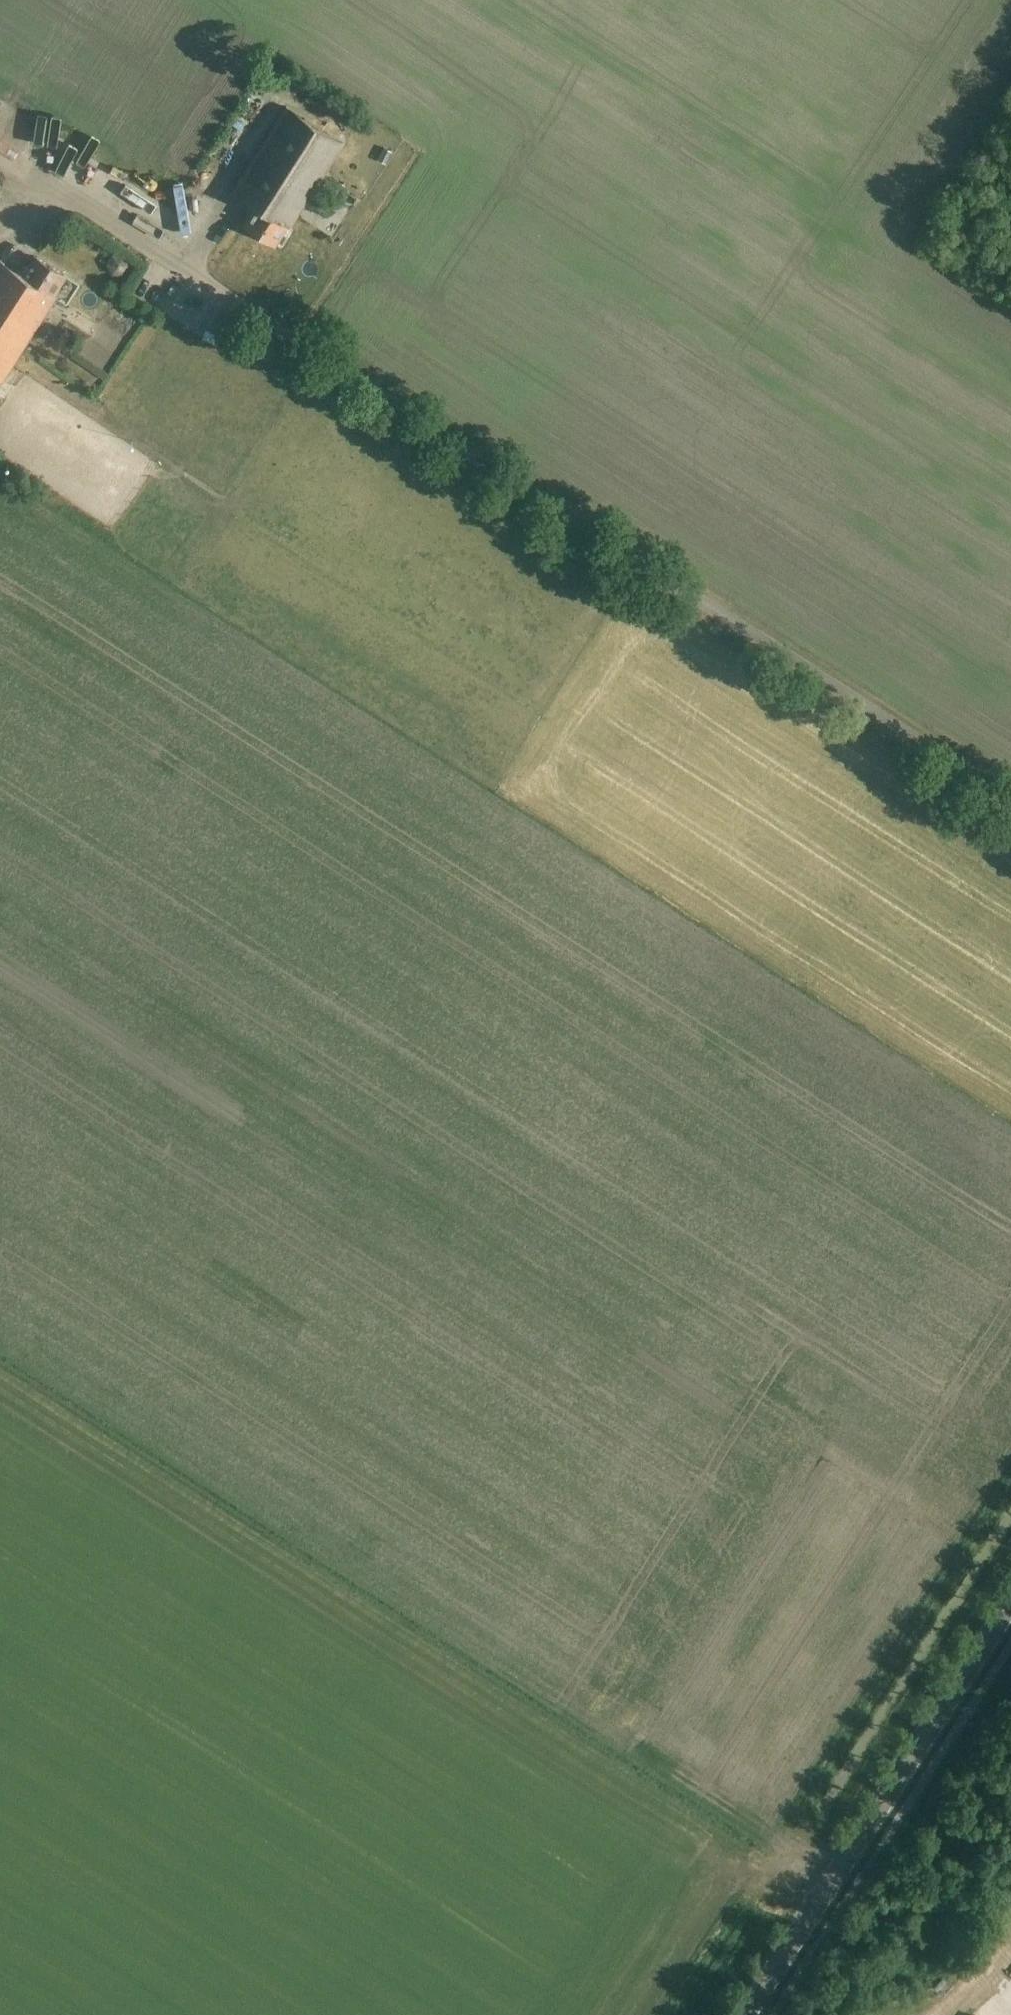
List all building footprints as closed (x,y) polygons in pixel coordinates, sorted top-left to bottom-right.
[(292,230),(346,145),(289,109),(235,193),(255,206),(253,210),(257,213),(247,229),(275,247),(288,227),(292,230)] [(39,259),(29,274),(25,272),(22,275),(2,262),(0,265),(0,380),(5,383),(59,299),(55,296),(67,277),(39,259)] [(200,288),(191,282),(186,291),(164,278),(151,302),(183,319),(200,288)] [(985,1991),(1006,2008),(1001,2014),(1010,2014),(1010,1959),(985,1991)]
